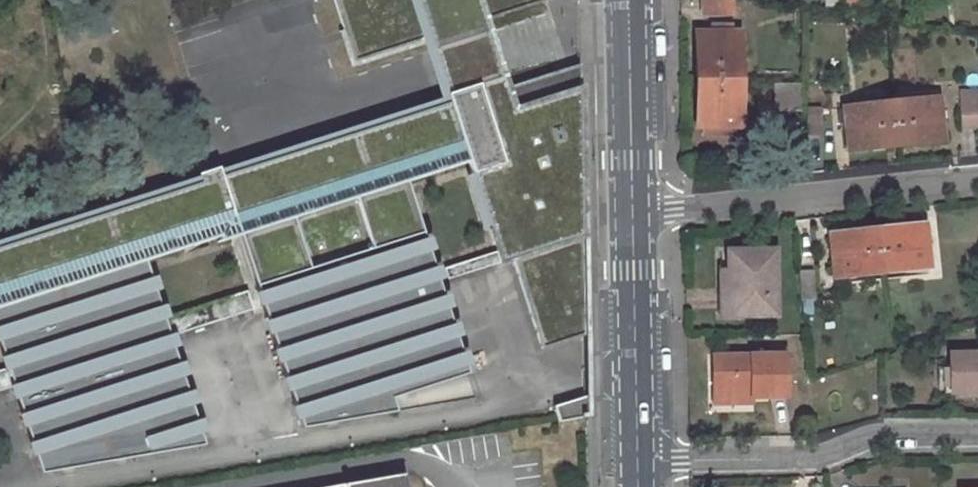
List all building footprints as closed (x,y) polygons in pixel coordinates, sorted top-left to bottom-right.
[(356,64),(429,40),(450,105),(507,90),(486,21),(551,0),(333,0),(356,64)] [(705,14),(735,12),(735,0),(705,0),(705,14)] [(697,32),(699,126),(743,124),(740,30),(697,32)] [(9,370),(0,373),(0,394),(15,389),(43,476),(206,448),(171,338),(253,312),(247,293),(165,320),(146,263),(217,240),(219,245),(239,239),(302,431),(396,414),(391,398),(411,392),(412,394),(468,376),(406,184),(469,164),(497,253),(445,270),(448,281),(513,260),(542,350),(586,336),(581,66),(548,76),(507,90),(450,105),(451,108),(223,182),(220,171),(199,177),(202,189),(0,254),(0,343),(9,370)] [(773,107),(801,107),(801,85),(772,84),(773,107)] [(977,99),(977,88),(958,89),(959,99),(977,99)] [(939,96),(891,101),(895,145),(944,140),(939,96)] [(977,125),(977,99),(959,99),(960,126),(977,125)] [(849,150),(895,145),(891,101),(844,106),(845,110),(839,110),(840,125),(846,124),(849,150)] [(818,136),(818,110),(804,110),(804,137),(818,136)] [(877,228),(881,271),(930,265),(926,222),(877,228)] [(832,233),(837,276),(881,271),(877,228),(832,233)] [(735,315),(780,315),(778,249),(731,250),(731,268),(732,285),(735,285),(735,315)] [(731,268),(722,268),(724,315),(735,315),(735,285),(732,285),(731,268)] [(802,301),(817,301),(816,270),(801,271),(802,301)] [(977,392),(977,351),(951,352),(951,365),(952,393),(977,392)] [(716,359),(716,399),(753,399),(789,398),(788,357),(716,359)] [(940,393),(952,393),(951,365),(939,366),(940,393)] [(587,415),(587,398),(554,408),(559,422),(587,415)] [(404,474),(331,486),(406,486),(404,474)]
